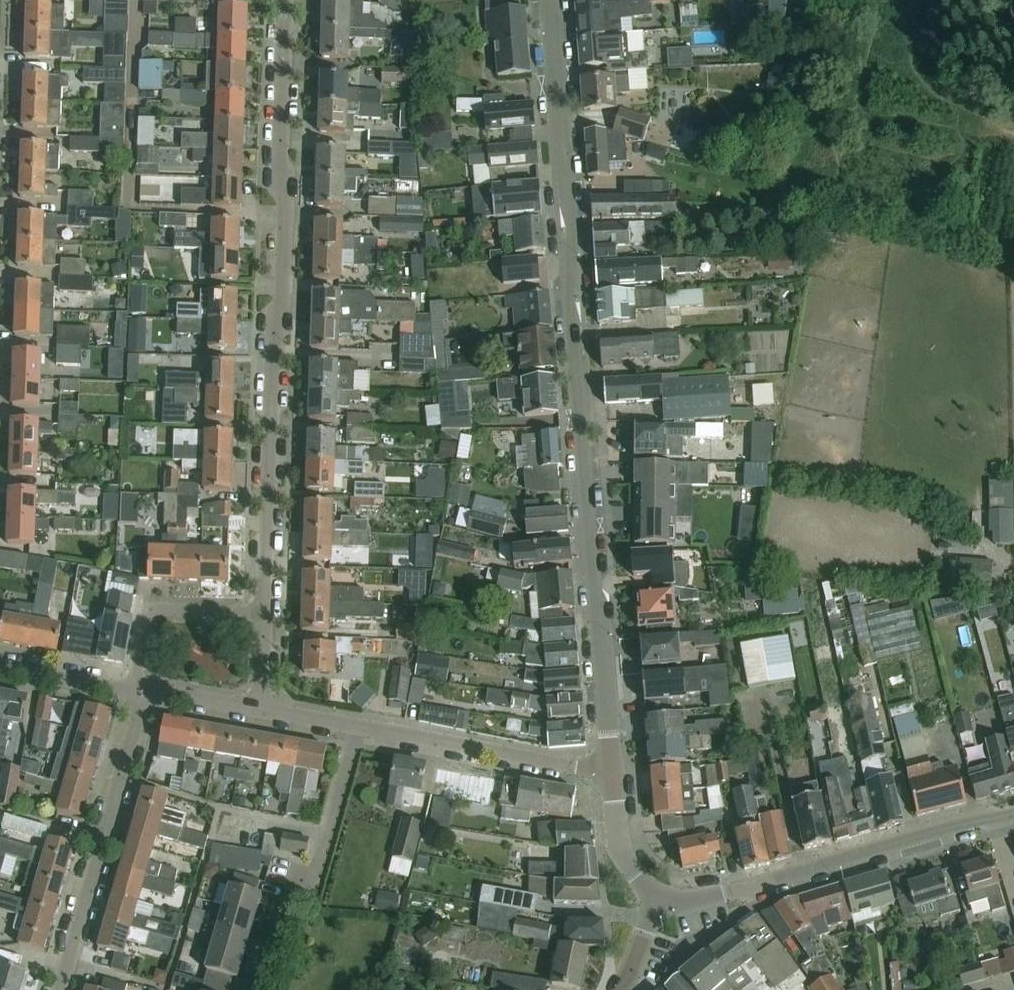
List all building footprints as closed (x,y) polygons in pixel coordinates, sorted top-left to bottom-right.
[(103,34),(127,35),(128,0),(104,0),(103,34)] [(386,31),(387,16),(362,16),(363,1),(331,0),(323,0),(322,28),(386,31)] [(400,0),(379,0),(379,11),(400,11),(400,0)] [(486,34),(482,35),(483,48),(495,47),(497,76),(529,74),(524,9),(504,11),(503,0),(484,0),(486,34)] [(637,6),(636,0),(575,0),(576,18),(601,15),(601,9),(637,6)] [(142,1),(142,15),(149,16),(155,16),(156,2),(149,2),(142,1)] [(26,32),(63,33),(64,7),(27,5),(26,32)] [(577,37),(603,36),(603,24),(617,23),(617,24),(631,23),(631,18),(650,17),(649,5),(646,5),(637,6),(601,9),(601,15),(576,18),(577,37)] [(219,36),(245,36),(246,7),(220,6),(219,36)] [(67,9),(66,25),(93,27),(94,10),(67,9)] [(196,35),(207,35),(208,22),(168,20),(167,34),(174,34),(196,35)] [(386,31),(322,28),(321,58),(341,59),(347,59),(348,37),(361,37),(361,39),(386,40),(391,44),(405,45),(405,31),(386,31)] [(63,33),(26,32),(25,58),(45,59),(65,60),(70,60),(71,33),(66,33),(63,33)] [(174,34),(167,34),(148,33),(147,47),(173,48),(174,34)] [(603,36),(577,38),(580,66),(600,64),(606,64),(608,64),(613,63),(614,72),(627,71),(649,70),(647,53),(643,53),(642,33),(616,35),(603,36)] [(125,69),(127,35),(103,34),(102,68),(125,69)] [(195,49),(196,35),(174,34),(173,48),(195,49)] [(219,36),(207,35),(207,49),(218,50),(218,64),(244,65),(245,36),(219,36)] [(692,66),(692,60),(692,55),(667,56),(668,67),(692,66)] [(139,61),(138,90),(161,91),(162,72),(162,62),(139,61)] [(162,62),(162,72),(173,73),(174,62),(162,62)] [(243,93),(244,65),(218,64),(217,93),(243,93)] [(780,92),(783,66),(767,64),(765,91),(780,92)] [(125,69),(102,68),(82,67),(82,83),(124,85),(125,69)] [(406,84),(407,69),(382,68),(382,83),(406,84)] [(627,71),(614,72),(614,77),(613,78),(612,77),(600,77),(580,79),(583,110),(603,109),(614,108),(613,95),(629,93),(627,71)] [(320,74),(319,103),(381,105),(381,92),(347,90),(347,75),(340,75),(320,74)] [(24,75),(23,101),(60,102),(60,88),(68,89),(68,78),(61,78),(61,76),(44,75),(24,75)] [(349,78),(348,90),(372,91),(373,79),(349,78)] [(206,92),(196,92),(183,91),(182,105),(207,107),(209,92),(206,92)] [(242,122),(243,93),(217,93),(216,121),(242,122)] [(681,128),(680,93),(654,94),(654,129),(681,128)] [(486,130),(513,128),(530,126),(534,126),(532,105),(504,107),(503,96),(484,98),(484,101),(457,100),(457,112),(485,112),(486,130)] [(59,129),(60,102),(23,101),(22,128),(59,129)] [(381,105),(319,103),(318,132),(338,133),(346,133),(353,134),(354,118),(359,118),(380,119),(381,106),(381,105)] [(98,138),(123,139),(124,105),(100,104),(98,138)] [(414,107),(400,106),(399,129),(416,130),(414,107)] [(612,131),(643,141),(650,120),(619,109),(612,131)] [(241,150),(242,122),(216,121),(215,136),(182,135),(181,148),(241,150)] [(604,129),(584,130),(587,177),(607,175),(606,164),(625,162),(623,139),(604,129)] [(511,132),(509,132),(510,146),(532,144),(531,130),(513,131),(511,132)] [(138,134),(137,147),(153,148),(154,135),(146,134),(138,134)] [(100,153),(100,139),(71,138),(71,152),(100,153)] [(391,143),(387,143),(369,142),(369,156),(391,157),(391,143)] [(391,143),(391,157),(400,157),(399,178),(418,179),(416,158),(414,144),(391,143)] [(20,170),(58,172),(59,145),(21,144),(20,170)] [(490,186),(513,184),(512,173),(504,174),(504,168),(537,165),(535,144),(532,144),(510,146),(468,150),(469,167),(488,165),(490,186)] [(137,147),(137,164),(158,165),(159,148),(153,148),(137,147)] [(240,179),(241,150),(181,148),(181,158),(193,158),(193,163),(203,163),(204,158),(215,158),(214,178),(240,179)] [(318,149),(317,178),(357,179),(366,179),(366,171),(344,170),(344,150),(318,149)] [(485,169),(468,169),(469,197),(486,197),(485,169)] [(58,172),(20,170),(19,197),(39,198),(57,199),(57,186),(45,186),(46,172),(49,172),(58,172)] [(240,179),(214,178),(213,190),(181,190),(181,193),(180,206),(191,207),(219,208),(239,208),(240,179)] [(357,179),(317,178),(316,207),(344,208),(345,192),(356,192),(357,179)] [(513,184),(490,186),(494,220),(541,215),(538,182),(513,184)] [(624,198),(652,198),(651,182),(623,182),(624,198)] [(652,198),(662,198),(662,182),(651,182),(652,198)] [(172,203),(173,186),(160,186),(159,203),(172,203)] [(68,207),(91,208),(91,192),(68,191),(68,207)] [(602,219),(675,218),(675,198),(662,198),(652,198),(624,198),(590,198),(591,219),(601,219),(601,220),(602,220),(602,219)] [(396,214),(397,201),(370,199),(369,213),(396,214)] [(118,209),(91,208),(68,207),(67,216),(67,227),(90,228),(90,220),(118,221),(118,209)] [(747,208),(746,217),(776,215),(776,210),(747,208)] [(19,214),(18,240),(55,242),(55,227),(67,227),(67,218),(56,217),(56,215),(43,215),(39,214),(19,214)] [(186,228),(187,216),(160,215),(160,227),(186,228)] [(410,218),(402,218),(381,217),(380,229),(402,230),(402,228),(409,229),(410,218)] [(544,250),(542,218),(497,222),(498,236),(513,235),(515,253),(544,250)] [(175,235),(174,249),(200,250),(238,251),(239,222),(214,221),(213,236),(175,235)] [(314,250),(377,252),(378,238),(342,237),(342,222),(315,221),(314,250)] [(669,222),(642,224),(642,222),(592,226),(594,260),(616,258),(615,246),(643,244),(643,235),(670,233),(669,222)] [(494,224),(481,225),(482,238),(495,236),(494,224)] [(54,268),(55,242),(18,240),(17,267),(54,268)] [(433,243),(424,244),(425,253),(434,253),(433,243)] [(237,280),(238,251),(200,250),(199,279),(237,280)] [(377,266),(377,252),(314,250),(313,279),(341,280),(342,265),(377,266)] [(768,271),(787,269),(787,268),(795,267),(794,256),(786,256),(786,254),(767,255),(768,271)] [(539,280),(537,257),(502,260),(503,283),(539,280)] [(662,261),(662,259),(594,264),(596,285),(597,285),(597,288),(663,283),(662,269),(676,268),(677,275),(697,273),(696,258),(662,261)] [(61,277),(83,277),(84,261),(62,260),(61,277)] [(83,277),(61,277),(60,277),(59,292),(91,294),(92,278),(83,277)] [(15,310),(53,311),(54,284),(16,283),(15,310)] [(597,293),(596,293),(599,324),(619,322),(636,321),(635,311),(651,310),(650,290),(597,293)] [(678,292),(665,293),(666,309),(680,308),(703,306),(702,290),(678,292)] [(432,323),(431,315),(415,315),(415,304),(377,302),(370,293),(313,291),(312,320),(351,321),(413,323),(432,323)] [(200,308),(178,307),(177,320),(235,322),(236,322),(237,293),(201,292),(200,308)] [(551,328),(548,293),(504,296),(505,309),(513,309),(515,330),(551,328)] [(433,341),(444,340),(443,322),(448,321),(446,301),(429,303),(431,315),(432,323),(433,341)] [(130,305),(129,315),(145,315),(146,305),(130,305)] [(52,337),(53,311),(15,310),(14,336),(52,337)] [(235,351),(235,322),(178,320),(178,335),(210,336),(210,350),(235,351)] [(350,336),(351,321),(312,320),(311,349),(338,350),(339,336),(350,336)] [(128,323),(128,335),(142,335),(142,323),(128,323)] [(435,360),(433,341),(432,323),(413,323),(413,335),(400,334),(400,358),(435,360)] [(58,347),(80,348),(88,348),(89,330),(59,329),(58,347)] [(551,332),(531,333),(502,336),(503,352),(520,351),(521,372),(554,369),(551,332)] [(677,334),(619,338),(599,340),(601,367),(622,366),(622,362),(653,360),(653,358),(663,358),(663,359),(679,357),(677,334)] [(447,370),(444,341),(444,340),(433,341),(435,360),(436,371),(447,370)] [(456,342),(452,346),(453,351),(456,354),(461,354),(465,350),(464,345),(461,342),(456,342)] [(79,365),(80,348),(58,347),(58,364),(79,365)] [(172,362),(172,349),(149,350),(149,362),(172,362)] [(13,379),(41,380),(42,353),(14,352),(13,379)] [(109,352),(108,363),(122,364),(122,352),(109,352)] [(127,355),(127,364),(138,365),(138,355),(127,355)] [(365,356),(364,373),(389,375),(391,358),(365,356)] [(436,371),(435,360),(400,358),(399,373),(427,374),(427,373),(436,374),(436,371)] [(174,391),(233,393),(234,363),(210,362),(210,374),(165,373),(164,390),(174,391)] [(309,391),(359,393),(359,392),(353,392),(354,372),(357,372),(357,363),(310,362),(309,391)] [(754,365),(745,365),(745,374),(754,373),(754,365)] [(453,383),(486,379),(485,366),(447,370),(436,371),(436,374),(437,374),(438,384),(453,383)] [(557,414),(554,376),(496,381),(498,402),(522,400),(523,416),(557,414)] [(727,377),(678,380),(678,376),(660,377),(662,400),(663,421),(729,417),(727,377)] [(604,404),(662,400),(660,377),(603,380),(604,404)] [(40,406),(41,380),(13,379),(12,405),(40,406)] [(79,392),(79,381),(62,380),(61,392),(79,392)] [(456,413),(453,383),(438,385),(442,430),(471,429),(470,411),(456,413)] [(232,421),(233,393),(174,391),(173,405),(195,406),(195,409),(208,410),(208,420),(232,421)] [(359,402),(359,393),(309,391),(308,420),(336,421),(336,407),(349,408),(349,402),(359,402)] [(414,407),(415,395),(401,394),(400,406),(414,407)] [(77,415),(78,403),(59,402),(58,414),(77,415)] [(187,425),(187,410),(163,410),(163,425),(187,425)] [(86,416),(77,415),(58,414),(57,435),(77,436),(77,426),(86,426),(86,416)] [(347,428),(371,428),(372,415),(348,414),(347,428)] [(11,421),(10,448),(39,449),(39,435),(52,435),(53,424),(39,424),(40,422),(31,422),(11,421)] [(772,423),(751,423),(751,442),(772,442),(772,423)] [(710,426),(654,425),(634,425),(633,458),(666,458),(666,437),(710,438),(710,426)] [(375,428),(371,428),(347,428),(347,443),(374,443),(375,428)] [(172,448),(172,461),(182,461),(182,462),(231,464),(232,433),(212,432),(208,432),(192,432),(191,449),(172,448)] [(307,461),(364,463),(371,463),(371,449),(333,447),(334,433),(308,432),(307,461)] [(522,447),(515,448),(517,469),(523,468),(524,489),(537,495),(543,494),(559,493),(557,466),(562,466),(559,433),(539,435),(521,436),(522,447)] [(453,446),(452,471),(464,471),(466,447),(453,446)] [(38,476),(39,449),(10,448),(9,475),(38,476)] [(77,461),(77,450),(59,449),(58,460),(77,461)] [(437,469),(450,470),(450,452),(437,452),(437,469)] [(363,476),(364,463),(307,461),(306,490),(333,491),(334,475),(363,476)] [(230,492),(231,464),(182,462),(182,470),(206,470),(205,491),(230,492)] [(634,485),(674,486),(708,486),(708,464),(634,463),(634,464),(631,464),(631,465),(633,465),(633,479),(634,479),(634,485)] [(764,463),(744,463),(744,478),(764,478),(764,463)] [(157,496),(178,496),(198,497),(198,485),(178,484),(178,471),(164,471),(163,494),(157,494),(157,496)] [(1012,481),(988,481),(989,511),(994,511),(994,544),(1013,544),(1012,481)] [(451,482),(448,502),(467,506),(471,487),(451,482)] [(354,498),(373,499),(384,499),(384,486),(354,485),(354,498)] [(673,544),(674,486),(634,485),(634,544),(673,544)] [(8,517),(36,518),(36,505),(57,506),(57,503),(74,504),(75,493),(9,491),(8,517)] [(176,581),(178,496),(157,496),(157,503),(165,503),(164,525),(169,525),(169,537),(162,536),(162,548),(150,548),(148,580),(176,581)] [(197,520),(198,497),(178,496),(176,581),(201,582),(202,550),(186,549),(187,519),(197,520)] [(373,499),(354,498),(351,498),(351,510),(372,511),(373,499)] [(331,524),(331,503),(305,502),(304,532),(331,533),(353,534),(369,534),(369,533),(366,533),(367,522),(355,521),(355,519),(341,518),(341,525),(331,524)] [(538,502),(524,503),(527,534),(545,532),(567,531),(565,510),(539,512),(538,502)] [(229,503),(220,503),(204,507),(203,528),(228,529),(229,503)] [(506,521),(471,512),(467,530),(501,539),(506,521)] [(35,545),(36,518),(8,517),(7,544),(35,545)] [(74,529),(75,518),(56,518),(56,529),(74,529)] [(751,533),(751,519),(737,519),(737,533),(751,533)] [(331,533),(304,532),(304,561),(330,561),(330,546),(369,547),(369,534),(353,534),(331,533)] [(570,563),(568,542),(547,544),(514,547),(514,554),(517,554),(518,557),(522,556),(523,567),(550,564),(570,563)] [(476,551),(442,543),(439,556),(473,563),(476,551)] [(688,567),(687,563),(673,563),(672,550),(636,549),(633,552),(631,552),(633,576),(651,575),(652,586),(670,585),(670,588),(684,589),(685,588),(687,583),(688,578),(689,572),(688,567)] [(202,550),(201,582),(227,583),(228,551),(202,550)] [(24,571),(26,555),(0,551),(0,568),(24,571)] [(415,553),(414,568),(431,569),(432,554),(415,553)] [(497,553),(494,567),(506,569),(508,555),(497,553)] [(950,586),(991,589),(993,561),(952,558),(950,586)] [(559,610),(573,608),(570,572),(525,576),(501,573),(488,569),(486,580),(499,583),(497,588),(520,594),(520,592),(533,587),(534,593),(530,594),(530,620),(540,623),(560,621),(559,610)] [(342,604),(383,605),(383,603),(362,602),(362,592),(362,589),(329,588),(329,573),(303,573),(302,602),(328,604),(342,604)] [(770,580),(746,581),(747,602),(763,601),(764,617),(798,614),(797,590),(771,592),(770,580)] [(434,583),(431,594),(442,597),(444,589),(441,585),(434,583)] [(27,647),(38,587),(38,586),(37,586),(33,607),(17,604),(16,608),(5,606),(0,630),(0,642),(27,647)] [(886,603),(864,608),(859,586),(858,587),(876,664),(922,653),(912,607),(888,612),(886,603)] [(38,587),(27,647),(55,652),(60,626),(46,624),(52,590),(38,587)] [(863,667),(876,664),(858,587),(846,589),(863,667)] [(648,637),(672,635),(671,625),(675,625),(673,598),(678,598),(679,603),(692,601),(692,597),(698,596),(697,591),(671,588),(671,590),(637,593),(638,610),(636,610),(638,627),(647,627),(648,637)] [(106,614),(101,639),(94,638),(95,629),(90,622),(74,619),(73,621),(68,620),(65,632),(61,653),(123,664),(132,618),(128,617),(132,597),(110,593),(106,614)] [(964,596),(929,601),(934,620),(968,611),(964,596)] [(383,619),(383,605),(342,604),(328,604),(302,602),(301,631),(327,632),(328,620),(337,620),(337,622),(345,622),(345,618),(383,619)] [(419,641),(419,640),(419,629),(420,629),(421,624),(423,614),(424,610),(416,609),(412,625),(396,625),(396,641),(419,641)] [(423,614),(421,624),(434,627),(436,616),(423,614)] [(574,620),(560,621),(560,622),(541,624),(512,618),(495,614),(493,625),(509,629),(540,634),(542,644),(556,642),(576,641),(574,620)] [(672,635),(648,637),(639,637),(641,667),(680,664),(679,644),(693,643),(694,647),(721,645),(718,631),(672,635)] [(740,644),(747,688),(769,684),(795,680),(788,636),(760,641),(740,644)] [(365,651),(365,643),(365,641),(335,640),(335,646),(305,645),(304,673),(334,674),(335,655),(351,656),(351,651),(365,651)] [(578,666),(577,645),(557,646),(544,648),(526,643),(502,642),(499,654),(528,658),(528,665),(545,669),(558,668),(578,666)] [(445,682),(448,660),(417,654),(413,677),(445,682)] [(730,707),(726,666),(642,674),(645,713),(669,711),(668,701),(685,699),(684,696),(708,694),(710,709),(730,707)] [(393,668),(391,680),(388,700),(404,703),(410,671),(393,668)] [(580,691),(579,670),(543,673),(526,670),(524,681),(544,686),(544,695),(560,693),(580,691)] [(407,703),(420,706),(425,681),(412,679),(407,703)] [(542,699),(487,690),(485,701),(509,705),(509,707),(547,714),(548,721),(562,719),(582,718),(581,697),(561,698),(542,699)] [(4,760),(7,743),(5,743),(9,721),(23,724),(27,698),(0,693),(0,760),(4,760)] [(1008,753),(1013,780),(1013,701),(1013,695),(997,699),(1009,752),(1008,753)] [(36,720),(47,722),(52,699),(40,697),(36,720)] [(901,823),(897,804),(891,776),(881,778),(880,774),(873,776),(870,761),(883,758),(870,700),(848,706),(872,811),(876,830),(901,823)] [(68,729),(79,732),(104,739),(112,712),(87,705),(76,703),(68,729)] [(464,712),(420,706),(417,722),(461,731),(464,712)] [(812,724),(828,719),(825,706),(809,710),(812,724)] [(971,732),(972,732),(967,712),(952,715),(957,735),(958,735),(971,732)] [(965,803),(960,783),(956,768),(931,775),(915,713),(893,719),(906,771),(911,796),(916,816),(965,803)] [(724,722),(682,725),(681,714),(646,717),(648,741),(683,738),(683,739),(711,737),(711,736),(725,735),(724,722)] [(186,749),(191,723),(163,718),(159,744),(186,749)] [(36,721),(31,746),(45,749),(50,723),(45,722),(36,721)] [(546,725),(521,721),(519,734),(548,738),(548,739),(549,748),(585,745),(583,722),(563,724),(546,725)] [(213,754),(218,728),(191,723),(186,749),(213,754)] [(240,758),(245,733),(218,728),(213,754),(240,758)] [(64,742),(60,755),(72,758),(96,765),(104,739),(79,732),(68,729),(67,729),(64,742)] [(267,763),(272,738),(245,733),(240,758),(267,763)] [(683,738),(648,741),(650,765),(685,762),(684,748),(689,747),(690,752),(712,750),(711,737),(683,739),(683,738)] [(289,795),(298,743),(272,738),(267,763),(280,766),(275,789),(279,793),(289,795)] [(1008,753),(1004,738),(985,744),(991,765),(967,772),(975,800),(1013,789),(1013,780),(1008,753)] [(298,743),(289,795),(286,814),(299,816),(307,770),(321,773),(326,748),(298,743)] [(59,755),(52,781),(89,792),(96,765),(72,758),(60,755),(59,755)] [(848,820),(852,837),(875,831),(870,811),(865,790),(853,793),(845,758),(831,761),(840,797),(846,820),(848,820)] [(184,760),(182,770),(196,773),(198,763),(184,760)] [(424,766),(395,760),(386,806),(399,809),(400,805),(410,807),(413,791),(419,792),(424,766)] [(834,843),(852,837),(848,820),(846,820),(840,797),(831,761),(817,764),(829,823),(834,843)] [(29,762),(25,773),(26,774),(39,777),(42,766),(41,765),(29,762)] [(21,769),(4,765),(0,786),(0,806),(13,808),(21,769)] [(715,767),(718,784),(728,783),(725,765),(715,767)] [(168,766),(164,778),(190,787),(194,774),(168,766)] [(650,769),(652,793),(681,791),(692,790),(691,777),(690,766),(670,768),(650,769)] [(719,788),(718,784),(715,767),(705,767),(708,789),(719,788)] [(236,780),(238,770),(224,768),(222,777),(236,780)] [(238,770),(236,780),(250,782),(252,773),(238,770)] [(26,774),(24,782),(36,786),(40,787),(39,791),(61,797),(56,811),(62,813),(81,819),(89,792),(52,781),(39,777),(26,774)] [(575,790),(504,778),(499,806),(502,806),(502,808),(530,812),(530,811),(570,818),(575,790)] [(496,814),(497,787),(429,782),(427,809),(496,814)] [(803,850),(830,844),(816,782),(789,788),(803,850)] [(719,788),(708,789),(711,811),(722,810),(719,788)] [(740,822),(758,817),(751,788),(733,792),(740,822)] [(760,826),(769,864),(791,857),(781,813),(769,815),(765,798),(754,800),(752,788),(751,788),(758,817),(760,826)] [(143,789),(135,817),(180,830),(185,815),(164,808),(167,796),(143,789)] [(681,791),(652,793),(654,816),(660,816),(662,832),(682,830),(681,817),(675,818),(674,814),(682,814),(694,812),(692,790),(681,791)] [(529,822),(530,812),(502,808),(501,819),(529,822)] [(44,840),(47,827),(4,815),(1,828),(44,840)] [(681,817),(682,830),(694,828),(692,816),(681,817)] [(206,837),(180,830),(135,817),(127,843),(152,850),(155,837),(186,846),(203,850),(206,837)] [(413,863),(423,824),(402,818),(391,857),(413,863)] [(591,824),(570,824),(557,823),(539,826),(541,844),(555,847),(561,847),(594,848),(591,824)] [(766,865),(769,864),(760,826),(735,832),(744,870),(745,870),(745,869),(753,867),(753,868),(754,868),(754,867),(758,866),(758,867),(759,866),(766,864),(766,865)] [(261,852),(260,854),(273,856),(277,836),(264,834),(261,852)] [(308,840),(282,835),(280,850),(306,855),(308,840)] [(719,851),(716,836),(677,844),(682,868),(709,863),(707,854),(719,851)] [(5,854),(41,865),(66,872),(73,845),(54,840),(49,838),(45,852),(0,838),(0,853),(5,854)] [(148,862),(152,850),(127,843),(120,869),(172,883),(176,870),(148,862)] [(221,866),(225,846),(213,843),(209,864),(221,866)] [(233,868),(237,848),(225,846),(221,866),(233,868)] [(245,870),(249,850),(237,848),(233,868),(245,870)] [(257,872),(260,854),(261,852),(249,850),(245,870),(257,872)] [(273,867),(297,877),(303,862),(279,852),(273,867)] [(528,863),(528,875),(560,881),(568,882),(598,883),(594,852),(576,852),(565,852),(566,861),(566,864),(559,864),(528,863)] [(418,855),(415,867),(426,870),(429,858),(418,855)] [(1004,907),(995,878),(990,859),(962,868),(969,891),(963,893),(966,905),(988,898),(992,911),(1004,907)] [(58,899),(66,872),(41,865),(33,891),(58,899)] [(175,884),(172,883),(120,869),(112,896),(137,903),(141,889),(152,892),(171,898),(175,884)] [(952,884),(946,886),(945,886),(940,871),(928,875),(929,877),(907,884),(909,893),(898,897),(904,917),(917,913),(918,916),(922,920),(940,915),(941,917),(960,911),(952,884)] [(846,884),(852,916),(893,904),(884,872),(845,883),(846,884)] [(214,904),(223,907),(254,916),(261,894),(256,893),(259,881),(234,874),(231,886),(229,885),(229,886),(219,884),(214,904)] [(600,905),(598,883),(568,882),(560,881),(528,875),(528,894),(538,895),(554,899),(553,904),(600,905)] [(852,916),(846,884),(845,883),(797,897),(817,937),(829,933),(827,928),(853,920),(852,916)] [(483,886),(480,904),(518,911),(535,914),(538,896),(528,894),(483,886)] [(33,891),(30,904),(0,896),(0,910),(17,915),(51,925),(58,899),(33,891)] [(133,915),(137,903),(112,896),(105,921),(129,928),(140,931),(150,935),(151,933),(177,940),(180,929),(133,915)] [(817,937),(797,897),(774,907),(774,908),(763,913),(763,912),(760,913),(783,944),(794,936),(811,961),(802,968),(814,986),(809,989),(842,989),(817,937)] [(248,936),(254,916),(223,907),(217,927),(248,936)] [(191,920),(201,923),(204,912),(194,909),(191,920)] [(537,924),(539,914),(518,911),(517,920),(508,918),(504,933),(534,939),(566,946),(604,946),(603,936),(602,935),(601,931),(603,930),(602,920),(578,919),(567,919),(567,930),(537,924)] [(51,925),(17,915),(13,929),(22,931),(18,945),(24,946),(43,952),(51,925)] [(732,989),(804,989),(801,985),(805,982),(756,915),(703,954),(732,989)] [(198,933),(201,923),(191,920),(187,930),(198,933)] [(129,928),(105,921),(97,948),(116,953),(121,954),(125,940),(136,944),(147,947),(150,935),(140,931),(129,928)] [(242,957),(248,936),(217,927),(211,948),(242,957)] [(586,957),(587,951),(559,945),(551,984),(578,989),(579,989),(584,965),(581,965),(583,957),(586,957)] [(1001,950),(1003,958),(998,959),(1002,973),(1013,970),(1013,946),(1001,950)] [(236,978),(242,957),(211,948),(201,981),(204,982),(228,989),(231,977),(236,978)] [(24,971),(19,969),(22,958),(3,952),(0,952),(0,989),(19,989),(24,971)] [(703,954),(679,974),(693,989),(732,989),(703,954)] [(180,961),(177,972),(190,976),(193,964),(180,961)] [(961,986),(985,979),(980,964),(956,971),(961,986)] [(492,973),(493,969),(484,967),(481,987),(490,988),(501,989),(545,989),(547,981),(492,973)] [(892,973),(883,975),(887,989),(897,989),(892,973)] [(679,974),(664,987),(665,987),(664,988),(666,989),(693,989),(679,974)] [(126,985),(103,978),(100,989),(125,989),(126,985)] [(862,978),(858,980),(856,984),(857,987),(850,989),(867,989),(862,978)] [(228,989),(204,982),(201,981),(194,979),(191,989),(228,989)] [(903,983),(903,989),(915,989),(914,981),(903,983)]
